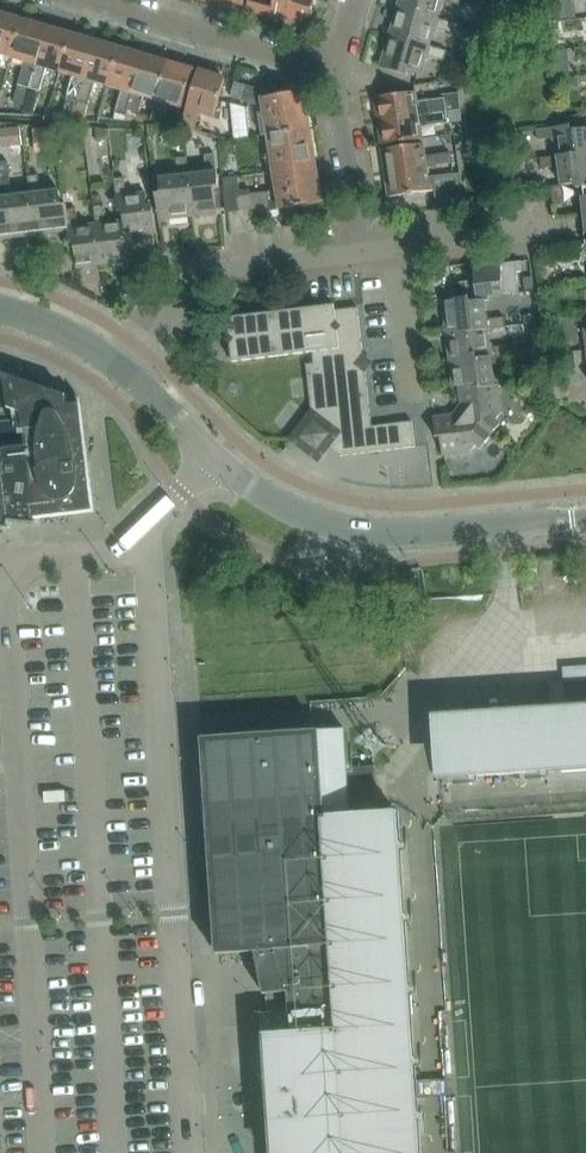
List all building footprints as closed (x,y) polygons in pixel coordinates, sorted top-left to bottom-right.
[(247,6),(306,24),(306,26),(307,27),(315,0),(249,0),(247,6)] [(396,12),(421,19),(422,14),(437,18),(441,4),(443,5),(444,1),(460,6),(461,0),(400,0),(396,12)] [(486,9),(480,30),(495,34),(501,14),(486,9)] [(12,59),(24,18),(5,12),(4,15),(0,14),(0,56),(12,59)] [(396,12),(388,39),(413,46),(414,41),(429,46),(429,45),(433,32),(435,33),(437,29),(452,33),(455,23),(437,18),(422,14),(421,19),(396,12)] [(24,18),(12,59),(25,63),(19,85),(29,88),(48,25),(47,25),(47,27),(42,26),(42,23),(24,18)] [(551,23),(552,31),(560,30),(559,22),(551,23)] [(48,25),(29,88),(41,92),(47,69),(60,73),(72,32),(53,27),(53,29),(48,27),(49,25),(48,25)] [(72,32),(60,73),(73,77),(67,99),(78,102),(96,39),(95,41),(90,40),(91,38),(72,32)] [(96,39),(78,102),(89,106),(96,84),(108,88),(121,46),(102,41),(101,43),(96,42),(97,39),(96,39)] [(447,50),(429,45),(429,46),(414,41),(413,46),(388,39),(380,67),(405,75),(407,70),(421,74),(425,59),(427,60),(429,56),(444,61),(447,50)] [(122,91),(115,113),(126,116),(145,53),(144,53),(143,55),(139,54),(139,52),(121,46),(108,88),(122,91)] [(485,55),(474,51),(472,57),(483,61),(485,55)] [(158,102),(169,63),(170,61),(150,55),(150,57),(145,56),(145,53),(126,116),(138,119),(144,98),(156,102),(158,102)] [(151,120),(164,120),(169,105),(182,109),(191,79),(194,68),(175,62),(174,64),(169,63),(158,102),(156,102),(151,120)] [(568,64),(554,65),(556,79),(570,77),(568,64)] [(215,117),(223,89),(226,77),(206,71),(205,73),(201,72),(201,70),(198,69),(195,80),(182,127),(194,130),(200,113),(215,117)] [(235,82),(231,98),(240,101),(244,85),(235,82)] [(19,85),(14,101),(25,105),(29,88),(19,85)] [(244,85),(240,101),(249,103),(253,88),(244,85)] [(25,105),(22,113),(30,114),(34,114),(37,106),(41,92),(29,88),(25,105)] [(253,88),(249,103),(262,107),(260,98),(263,97),(262,90),(253,88)] [(304,91),(268,96),(263,97),(260,98),(262,107),(267,136),(310,128),(304,91)] [(415,91),(374,97),(377,114),(379,113),(380,120),(444,112),(442,100),(417,103),(415,91)] [(459,92),(442,95),(442,100),(444,112),(461,109),(459,92)] [(63,110),(61,120),(72,121),(78,102),(67,99),(63,110)] [(78,102),(72,121),(84,121),(89,106),(78,102)] [(461,109),(444,112),(445,124),(448,123),(463,121),(461,109)] [(381,127),(379,128),(381,144),(423,139),(421,127),(445,124),(444,112),(380,120),(381,127)] [(558,156),(573,154),(573,159),(585,157),(585,128),(570,130),(570,125),(536,129),(537,140),(553,138),(554,142),(556,142),(558,156)] [(0,129),(0,144),(21,141),(20,127),(0,129)] [(310,128),(267,136),(277,190),(251,193),(250,189),(240,191),(242,210),(242,211),(251,210),(251,209),(252,209),(257,208),(268,207),(269,211),(322,203),(317,171),(316,159),(315,159),(310,128)] [(109,130),(96,129),(96,141),(110,140),(109,130)] [(83,130),(68,132),(70,148),(85,146),(83,130)] [(248,130),(233,132),(234,139),(249,138),(248,130)] [(51,147),(49,132),(33,134),(35,149),(51,147)] [(427,167),(427,168),(429,167),(437,166),(437,165),(452,163),(451,153),(425,156),(423,143),(384,149),(384,152),(382,154),(384,163),(386,165),(388,173),(427,167)] [(189,174),(188,174),(190,190),(185,191),(188,216),(193,216),(193,213),(198,212),(198,215),(217,213),(214,188),(219,187),(217,175),(215,154),(204,155),(206,172),(189,174)] [(558,156),(540,158),(541,168),(557,166),(557,170),(560,170),(561,185),(562,185),(576,183),(577,188),(581,188),(581,187),(585,186),(585,157),(573,159),(573,154),(558,156)] [(157,193),(158,208),(159,220),(165,219),(165,216),(169,215),(169,219),(188,216),(185,191),(190,190),(188,174),(189,174),(187,157),(176,158),(178,175),(158,177),(160,193),(157,193)] [(0,162),(0,180),(10,179),(8,161),(0,162)] [(464,203),(461,184),(447,186),(445,175),(428,177),(427,173),(430,173),(429,167),(427,168),(427,167),(388,173),(389,181),(387,183),(388,192),(391,194),(391,197),(436,191),(438,206),(463,202),(463,203),(464,203)] [(460,174),(445,175),(447,186),(461,184),(460,174)] [(27,176),(29,193),(30,193),(32,208),(37,208),(40,234),(59,232),(58,228),(63,228),(63,231),(68,230),(67,231),(65,209),(67,209),(67,204),(62,204),(60,189),(41,191),(39,175),(27,176)] [(223,177),(224,188),(239,186),(238,176),(223,177)] [(127,236),(132,236),(156,233),(153,207),(148,207),(146,193),(127,195),(125,177),(115,178),(118,213),(123,212),(124,219),(125,219),(127,236)] [(0,196),(1,196),(3,211),(8,211),(12,237),(30,235),(30,232),(35,231),(35,234),(40,234),(37,208),(32,208),(30,193),(29,193),(12,195),(10,179),(0,180),(0,193),(0,196)] [(552,195),(563,194),(562,185),(561,185),(551,186),(552,195)] [(242,210),(240,191),(239,186),(224,188),(226,200),(227,212),(242,210)] [(552,195),(553,205),(565,203),(563,194),(552,195)] [(2,238),(2,235),(6,235),(7,238),(12,237),(8,211),(3,211),(1,196),(0,196),(0,239),(2,238)] [(135,260),(132,236),(127,236),(125,219),(124,219),(106,221),(104,205),(94,206),(95,222),(96,222),(98,238),(103,237),(106,264),(125,262),(124,258),(129,258),(129,261),(135,260)] [(67,231),(68,230),(69,243),(74,243),(77,267),(96,265),(96,262),(101,261),(101,264),(106,264),(103,237),(98,238),(96,222),(95,222),(78,224),(77,208),(67,209),(65,209),(67,231)] [(500,259),(477,262),(472,262),(475,280),(454,283),(456,298),(468,297),(469,302),(484,300),(484,301),(489,300),(489,295),(519,292),(517,272),(522,271),(520,261),(501,264),(500,259)] [(534,289),(532,279),(532,277),(524,278),(525,290),(534,289)] [(468,297),(456,298),(443,299),(446,329),(472,326),(472,330),(487,328),(487,329),(505,327),(504,317),(489,318),(488,315),(486,315),(484,301),(484,300),(469,302),(468,297)] [(340,456),(415,446),(412,420),(371,426),(364,369),(370,363),(363,357),(357,307),(335,310),(334,304),(227,317),(229,335),(225,340),(230,344),(232,361),(312,352),(314,363),(306,364),(312,412),(292,438),(318,459),(328,446),(340,456)] [(525,323),(536,322),(536,314),(524,315),(525,323)] [(472,330),(472,326),(446,329),(450,357),(475,354),(476,359),(491,357),(491,358),(509,355),(507,345),(492,347),(491,343),(489,343),(487,329),(487,328),(472,330)] [(476,359),(475,354),(450,357),(453,386),(460,385),(482,382),(482,387),(498,385),(498,386),(512,384),(511,373),(495,375),(495,371),(493,372),(491,358),(491,357),(476,359)] [(575,355),(556,357),(558,372),(577,369),(575,355)] [(10,530),(11,527),(9,527),(9,524),(10,522),(38,525),(39,522),(35,522),(35,518),(94,511),(91,485),(87,458),(84,432),(80,398),(78,398),(79,403),(72,404),(71,399),(11,376),(4,373),(6,391),(8,408),(13,410),(22,413),(25,439),(26,446),(0,449),(0,528),(10,530)] [(462,406),(459,411),(491,436),(500,424),(496,420),(501,413),(498,386),(498,385),(482,387),(482,382),(460,385),(462,406)] [(443,455),(444,455),(471,452),(477,444),(481,448),(491,436),(459,411),(455,415),(433,417),(436,437),(441,437),(443,455)] [(573,769),(570,718),(439,727),(443,778),(573,769)] [(398,810),(350,813),(344,728),(321,729),(320,729),(313,729),(234,735),(221,736),(204,737),(202,737),(205,780),(212,890),(216,954),(225,953),(255,951),(264,993),(267,993),(280,992),(281,1011),(268,1012),(259,1013),(264,1092),(265,1099),(266,1107),(269,1152),(421,1152),(398,810)]
